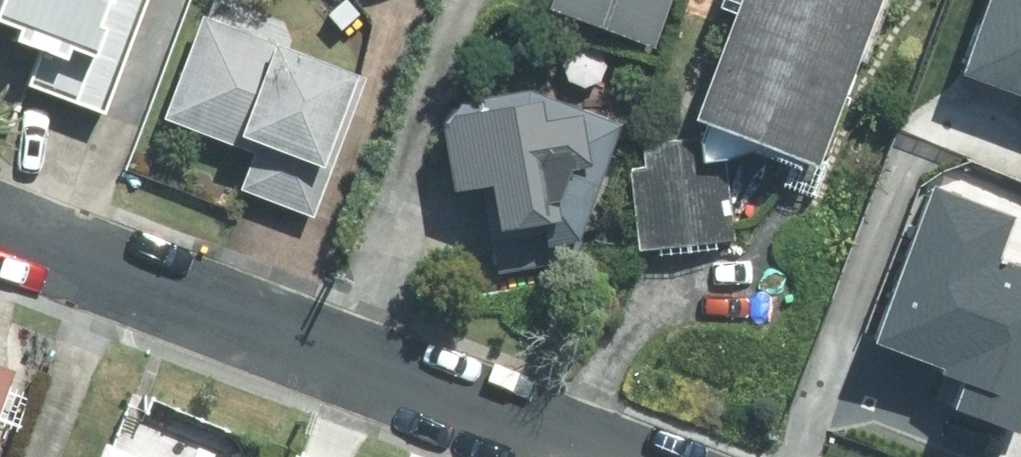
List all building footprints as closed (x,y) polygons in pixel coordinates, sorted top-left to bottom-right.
[(89,120),(134,0),(0,0),(0,86),(89,120)] [(528,18),(643,56),(662,0),(534,0),(528,18)] [(716,18),(677,116),(803,165),(868,0),(708,0),(703,13),(716,18)] [(958,64),(1020,87),(1020,0),(982,0),(958,64)] [(250,159),(234,197),(296,223),(352,87),(197,24),(157,121),(250,159)] [(521,104),(431,110),(436,197),(463,196),(466,235),(542,230),(605,154),(598,124),(521,104)] [(725,244),(721,182),(693,146),(622,150),(628,250),(725,244)] [(876,333),(961,365),(946,404),(1005,426),(1020,385),(1020,260),(997,251),(1011,213),(933,183),(876,333)]
